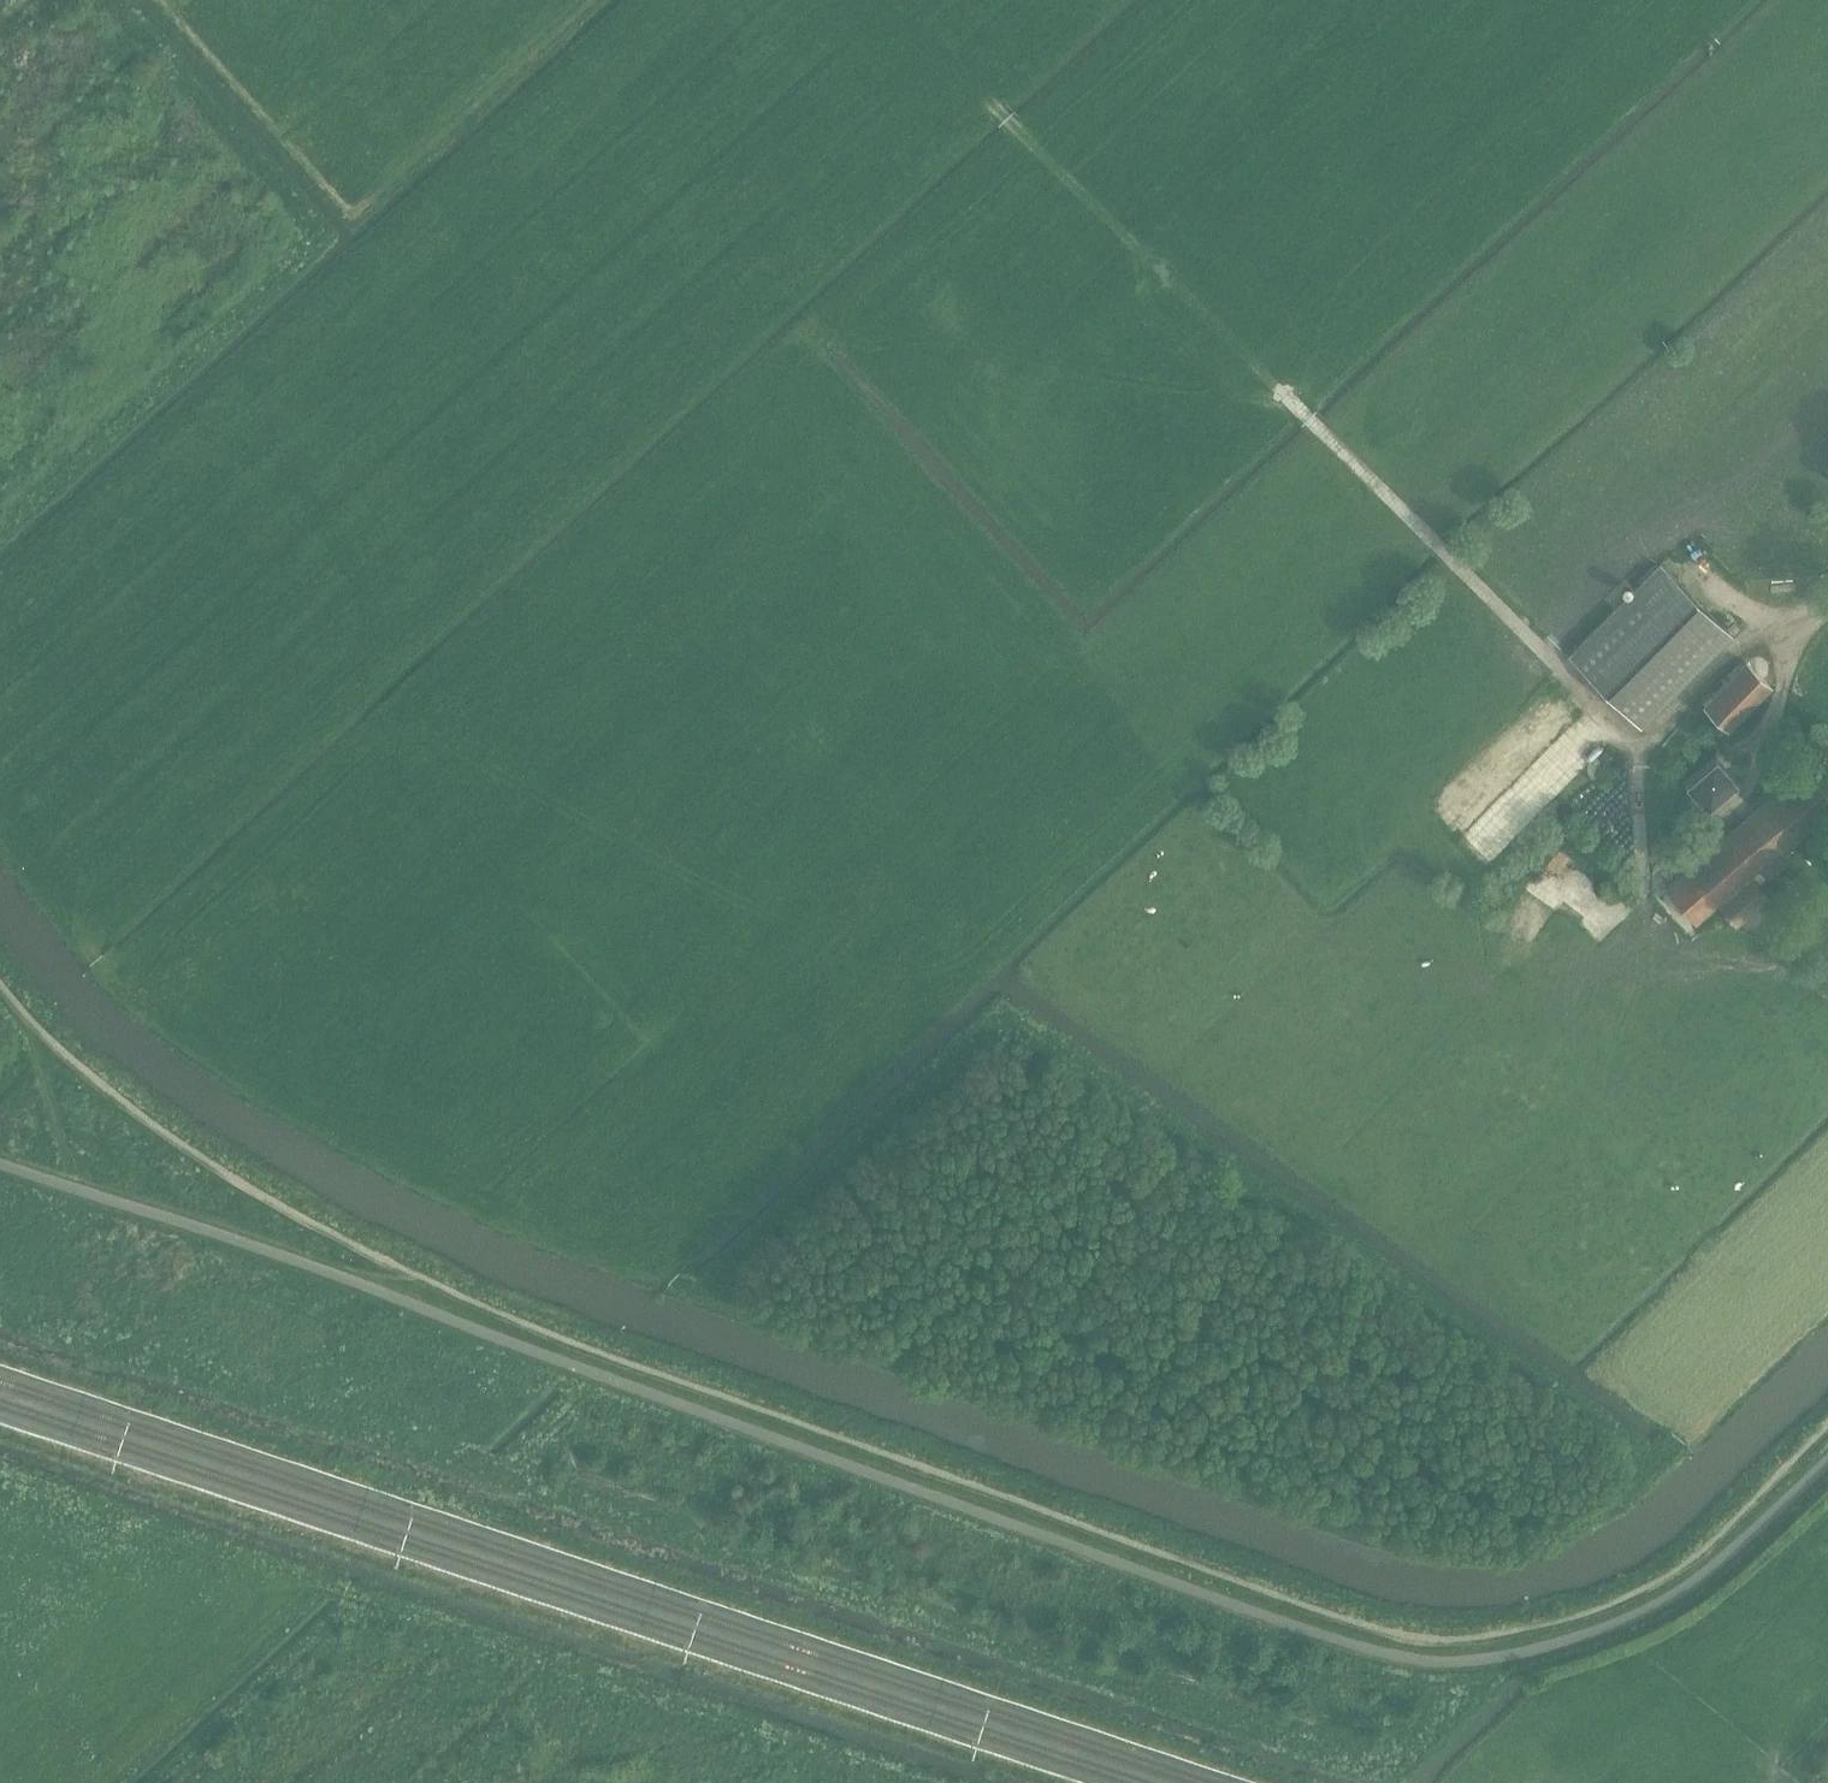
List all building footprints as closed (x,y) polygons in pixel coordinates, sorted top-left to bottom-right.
[(1641,727),(1722,645),(1732,635),(1660,564),(1569,656),(1641,727)] [(1729,729),(1771,686),(1746,661),(1704,705),(1729,729)] [(1742,782),(1714,751),(1683,778),(1711,809),(1742,782)] [(1794,838),(1795,840),(1800,836),(1799,834),(1827,809),(1827,791),(1807,766),(1720,840),(1711,829),(1692,845),(1702,856),(1666,887),(1696,923),(1718,904),(1735,924),(1769,895),(1751,875),(1758,869),(1767,879),(1785,864),(1777,853),(1794,838)]
